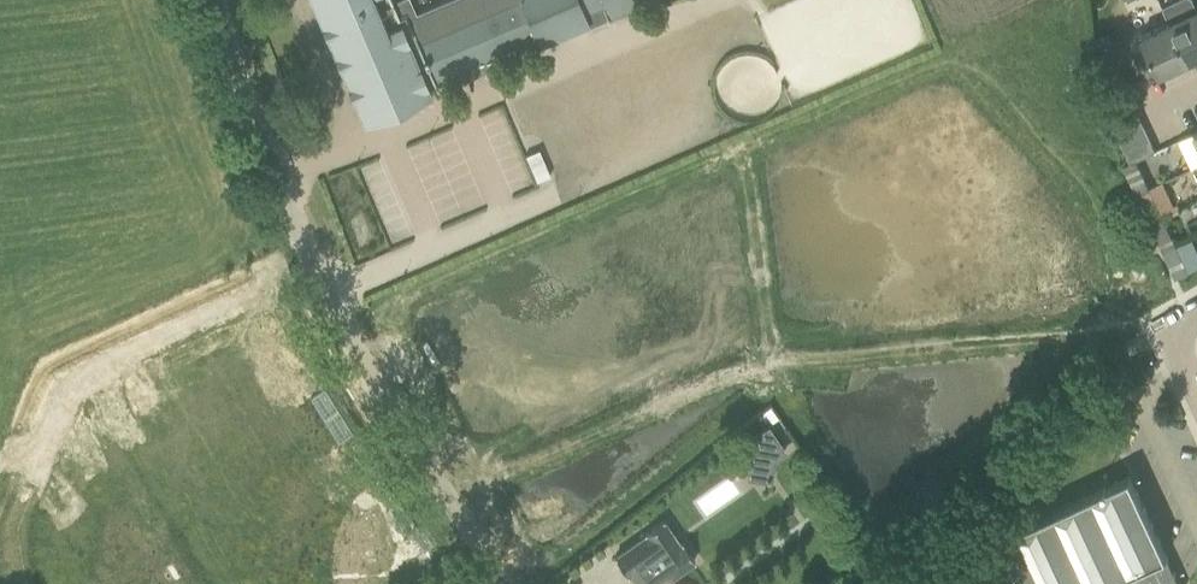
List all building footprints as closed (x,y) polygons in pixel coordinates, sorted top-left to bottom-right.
[(414,15),(408,1),(395,7),(392,0),(310,0),(363,122),(368,120),(368,119),(386,111),(384,107),(423,90),(426,95),(431,93),(427,84),(433,82),(437,91),(438,90),(473,75),(471,71),(482,66),(484,71),(542,47),(540,42),(588,22),(590,26),(652,0),(448,0),(414,15)] [(1196,57),(1196,11),(1196,10),(1192,0),(1184,0),(1162,10),(1169,23),(1187,61),(1196,57)] [(1145,46),(1157,71),(1159,75),(1187,61),(1169,23),(1141,37),(1145,46)] [(1145,77),(1157,71),(1145,46),(1133,51),(1145,77)] [(1141,125),(1135,111),(1110,123),(1116,136),(1141,125)] [(1122,148),(1147,137),(1141,125),(1116,136),(1122,148)] [(1128,162),(1135,158),(1153,150),(1147,137),(1122,148),(1128,162)] [(539,149),(525,155),(536,181),(550,175),(539,149)] [(1135,158),(1128,162),(1122,165),(1134,191),(1148,185),(1135,158)] [(1148,221),(1161,215),(1148,185),(1134,191),(1148,221)] [(1174,242),(1161,215),(1148,221),(1161,248),(1174,242)] [(1163,252),(1175,275),(1187,270),(1174,242),(1161,248),(1163,252)] [(744,443),(752,455),(773,458),(785,450),(768,427),(744,443)] [(1106,484),(1001,533),(1025,583),(1179,583),(1128,474),(1106,484)] [(694,560),(682,542),(679,544),(662,520),(644,532),(646,535),(615,557),(627,575),(629,573),(637,583),(670,583),(667,579),(694,560)]
